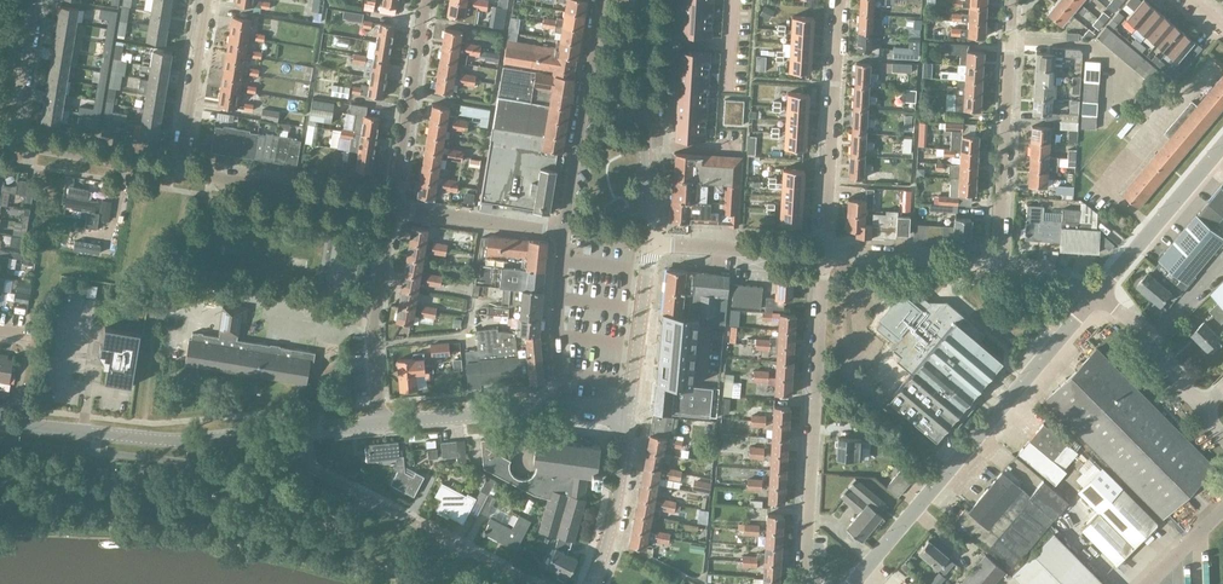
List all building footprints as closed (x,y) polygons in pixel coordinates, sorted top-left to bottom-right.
[(173,0),(153,0),(151,11),(170,14),(173,0)] [(235,3),(269,9),(270,2),(256,0),(236,0),(235,3)] [(312,9),(314,9),(314,22),(320,22),(320,9),(322,10),(322,0),(313,0),(312,9)] [(472,2),(466,2),(457,0),(449,0),(447,14),(449,15),(449,19),(474,24),(477,8),(471,8),(472,2)] [(466,2),(472,2),(471,8),(477,8),(479,9),(480,0),(457,0),(466,2)] [(488,0),(480,0),(479,9),(486,10),(488,0)] [(563,2),(566,2),(564,11),(584,14),(586,0),(563,0),(563,2)] [(873,0),(860,0),(859,14),(872,15),(872,17),(880,18),(881,12),(873,10),(873,0)] [(1079,2),(1077,0),(1058,0),(1056,1),(1070,13),(1071,13),(1075,8),(1083,15),(1088,9),(1079,2)] [(1156,4),(1151,0),(1148,3),(1145,0),(1142,0),(1126,18),(1136,27),(1156,4)] [(1056,1),(1047,13),(1061,24),(1067,17),(1070,20),(1074,15),(1071,13),(1070,13),(1056,1)] [(1146,35),(1163,15),(1158,11),(1160,9),(1156,4),(1136,27),(1146,35)] [(496,5),(492,26),(503,28),(507,7),(496,5)] [(713,7),(683,5),(681,35),(712,36),(713,7)] [(58,20),(77,23),(79,9),(60,6),(58,20)] [(985,22),(986,8),(969,7),(969,14),(952,13),(952,20),(968,21),(985,22)] [(115,26),(117,15),(117,11),(100,9),(99,17),(108,19),(107,25),(115,26)] [(121,9),(120,20),(127,21),(129,11),(121,9)] [(363,13),(344,10),(342,19),(362,22),(363,13)] [(168,28),(170,14),(151,11),(149,25),(168,28)] [(556,16),(556,20),(555,24),(582,29),(584,14),(564,11),(563,18),(556,16)] [(1098,18),(1104,23),(1109,17),(1103,11),(1098,18)] [(880,30),(880,18),(872,17),(872,15),(859,14),(858,31),(871,32),(871,35),(879,35),(880,30)] [(1156,44),(1175,21),(1170,17),(1168,20),(1163,15),(1146,35),(1156,44)] [(812,31),(813,17),(792,16),(791,30),(812,31)] [(230,36),(248,39),(251,20),(233,18),(230,36)] [(1098,30),(1104,23),(1098,18),(1092,24),(1098,30)] [(554,28),(554,31),(561,32),(560,39),(560,40),(579,43),(582,29),(555,24),(556,20),(549,19),(548,27),(554,28)] [(1117,23),(1112,19),(1108,23),(1113,28),(1117,23)] [(74,37),(77,23),(58,20),(55,34),(74,37)] [(984,37),(985,22),(968,21),(968,29),(961,29),(951,28),(951,35),(960,36),(960,37),(968,38),(968,36),(984,37)] [(1166,52),(1183,32),(1178,28),(1180,25),(1175,21),(1156,44),(1166,52)] [(165,43),(168,28),(149,25),(140,23),(139,29),(148,30),(146,40),(165,43)] [(376,41),(391,44),(394,25),(379,23),(376,41)] [(125,36),(126,25),(119,24),(117,35),(125,36)] [(1101,42),(1111,31),(1106,26),(1096,37),(1101,42)] [(105,39),(112,40),(114,29),(107,28),(105,39)] [(1082,36),(1088,40),(1089,41),(1094,35),(1095,34),(1089,28),(1082,36)] [(473,44),(460,42),(462,31),(444,29),(442,44),(465,48),(464,53),(467,53),(471,54),(473,44)] [(812,44),(812,31),(791,30),(790,43),(812,44)] [(879,35),(871,35),(871,32),(858,31),(857,50),(869,51),(869,53),(878,53),(878,48),(879,35)] [(1107,46),(1116,35),(1111,31),(1101,42),(1107,46)] [(1183,32),(1166,52),(1177,61),(1196,38),(1190,34),(1188,36),(1183,32)] [(72,52),(74,37),(55,34),(53,49),(72,52)] [(1112,50),(1121,39),(1116,35),(1107,46),(1112,50)] [(245,56),(248,39),(230,36),(227,53),(245,56)] [(1136,47),(1140,43),(1135,38),(1131,43),(1136,47)] [(560,40),(560,39),(556,39),(555,47),(533,44),(507,40),(503,61),(529,66),(553,69),(572,73),(575,58),(577,58),(579,43),(560,40)] [(1117,54),(1126,44),(1121,39),(1112,50),(1117,54)] [(388,61),(391,44),(376,41),(373,59),(388,61)] [(103,53),(110,54),(112,44),(104,42),(103,53)] [(983,51),(968,51),(968,44),(949,42),(948,52),(960,53),(959,58),(959,65),(982,66),(983,51)] [(811,58),(812,44),(790,43),(789,57),(811,58)] [(1140,43),(1136,47),(1142,52),(1145,47),(1140,43)] [(464,53),(465,48),(442,44),(439,59),(463,63),(466,64),(467,53),(464,53)] [(499,52),(480,50),(481,45),(473,44),(471,54),(479,55),(478,59),(497,62),(499,52)] [(1122,59),(1131,48),(1126,44),(1117,54),(1122,59)] [(881,57),(890,57),(890,47),(881,47),(881,57)] [(919,49),(893,47),(893,57),(916,58),(918,56),(919,49)] [(120,60),(122,50),(115,48),(113,59),(120,60)] [(738,48),(738,61),(747,61),(747,48),(738,48)] [(1079,49),(1064,48),(1064,55),(1082,56),(1082,52),(1079,49)] [(1127,63),(1136,52),(1131,48),(1122,59),(1127,63)] [(69,66),(72,52),(53,49),(50,63),(69,66)] [(150,65),(170,68),(172,53),(153,50),(150,65)] [(710,52),(680,50),(678,80),(708,82),(710,52)] [(1063,60),(1063,54),(1053,53),(1036,52),(1035,68),(1053,69),(1054,60),(1063,60)] [(1132,67),(1141,56),(1136,52),(1127,63),(1132,67)] [(242,73),(245,56),(227,53),(224,70),(242,73)] [(1156,64),(1160,60),(1155,55),(1151,60),(1156,64)] [(100,67),(108,69),(110,57),(102,56),(100,67)] [(1137,72),(1146,61),(1141,56),(1132,67),(1137,72)] [(810,72),(811,58),(789,57),(788,71),(810,72)] [(1221,69),(1222,68),(1222,63),(1217,58),(1213,62),(1221,69)] [(385,79),(388,61),(373,59),(370,77),(385,79)] [(462,70),(463,63),(439,59),(437,74),(454,77),(460,78),(459,83),(466,84),(468,74),(462,73),(462,70)] [(922,60),(920,68),(932,70),(934,62),(922,60)] [(1085,68),(1099,69),(1099,61),(1085,60),(1085,68)] [(1160,60),(1156,64),(1161,69),(1165,64),(1160,60)] [(1142,76),(1151,65),(1146,61),(1137,72),(1142,76)] [(911,72),(911,63),(892,62),(891,71),(911,72)] [(67,81),(69,66),(50,63),(48,77),(67,81)] [(113,63),(111,73),(118,75),(120,64),(113,63)] [(854,86),(868,87),(869,81),(878,80),(878,74),(869,72),(870,63),(856,63),(856,64),(855,64),(855,71),(854,86)] [(167,82),(170,68),(150,65),(142,64),(141,70),(149,71),(148,79),(167,82)] [(982,66),(959,65),(958,65),(957,72),(948,72),(948,79),(956,79),(982,81),(982,66)] [(1151,65),(1142,76),(1147,81),(1157,70),(1151,65)] [(502,66),(497,96),(569,107),(571,92),(569,92),(572,78),(572,73),(553,69),(553,74),(502,66)] [(1062,76),(1063,69),(1053,69),(1035,68),(1034,83),(1053,84),(1053,83),(1055,83),(1056,76),(1062,76)] [(239,90),(242,73),(224,70),(221,88),(239,90)] [(98,82),(105,83),(107,72),(100,71),(98,82)] [(460,78),(454,77),(437,74),(434,90),(451,93),(453,82),(459,83),(460,78)] [(468,74),(466,84),(474,85),(476,75),(468,74)] [(1222,108),(1222,75),(1198,105),(1192,100),(1164,133),(1170,138),(1123,193),(1139,207),(1222,108)] [(1072,85),(1080,85),(1080,77),(1072,76),(1072,85)] [(64,95),(67,81),(48,77),(46,92),(64,95)] [(110,77),(109,88),(116,89),(118,78),(110,77)] [(382,98),(385,79),(370,77),(369,85),(361,84),(361,87),(353,86),(352,92),(360,94),(360,93),(367,94),(367,95),(382,98)] [(165,97),(167,82),(148,79),(140,78),(138,92),(146,93),(165,97)] [(981,95),(982,81),(956,79),(956,87),(947,86),(947,93),(981,95)] [(304,96),(305,83),(286,80),(285,93),(304,96)] [(708,82),(678,80),(676,109),(707,111),(708,82)] [(1052,98),(1053,84),(1034,83),(1033,97),(1052,98)] [(333,84),(331,95),(347,97),(349,87),(333,84)] [(96,96),(103,97),(105,87),(97,85),(96,96)] [(1079,94),(1080,85),(1072,85),(1071,93),(1079,94)] [(868,95),(868,87),(854,86),(854,87),(854,88),(853,94),(854,94),(853,109),(867,110),(867,104),(876,103),(876,97),(868,95)] [(236,108),(239,90),(221,88),(218,105),(236,108)] [(915,102),(916,89),(906,89),(905,101),(915,102)] [(108,91),(106,102),(113,103),(115,93),(108,91)] [(62,109),(64,95),(46,92),(43,106),(62,109)] [(808,107),(809,94),(787,92),(786,106),(808,107)] [(162,111),(165,97),(146,93),(143,108),(162,111)] [(980,110),(981,95),(947,93),(955,94),(954,112),(946,112),(945,120),(963,121),(963,113),(963,109),(980,110)] [(497,96),(480,201),(536,210),(546,212),(549,213),(558,159),(559,151),(561,152),(569,107),(497,96)] [(1051,114),(1052,98),(1033,97),(1033,112),(1051,114)] [(724,99),(723,123),(742,125),(744,100),(724,99)] [(349,113),(355,114),(352,130),(354,130),(353,132),(361,133),(376,136),(379,118),(365,115),(367,106),(351,103),(349,113)] [(78,114),(100,117),(102,105),(94,104),(94,109),(79,106),(78,114)] [(453,117),(447,116),(449,107),(432,104),(429,120),(446,122),(452,123),(451,128),(459,130),(461,120),(453,118),(453,117)] [(126,114),(112,112),(113,107),(106,105),(103,118),(110,119),(121,121),(125,121),(126,114)] [(59,124),(62,109),(43,106),(41,121),(59,124)] [(488,109),(473,107),(465,106),(464,113),(476,115),(474,126),(485,127),(486,117),(488,109)] [(807,121),(808,107),(786,106),(785,120),(807,121)] [(160,125),(162,111),(143,108),(141,122),(160,125)] [(262,108),(261,119),(277,121),(279,111),(262,108)] [(707,111),(676,109),(675,138),(705,140),(707,111)] [(866,118),(867,110),(853,109),(853,111),(852,111),(852,117),(853,117),(852,132),(865,133),(866,127),(875,126),(875,119),(866,118)] [(1059,121),(1077,122),(1078,114),(1060,113),(1059,121)] [(911,127),(912,114),(904,114),(903,126),(911,127)] [(1122,133),(1133,120),(1129,117),(1118,130),(1122,133)] [(121,121),(110,119),(103,118),(100,135),(118,139),(121,121)] [(452,123),(446,122),(429,120),(427,135),(444,137),(445,129),(451,130),(451,128),(452,123)] [(461,120),(459,130),(466,131),(468,121),(461,120)] [(806,134),(807,121),(785,120),(785,133),(806,134)] [(1077,130),(1077,122),(1059,121),(1059,129),(1077,130)] [(1095,129),(1095,122),(1081,121),(1081,128),(1095,129)] [(158,140),(160,125),(141,122),(139,137),(158,140)] [(978,136),(962,135),(963,123),(945,122),(945,130),(951,130),(950,149),(977,151),(978,136)] [(311,142),(314,124),(307,123),(305,141),(311,142)] [(232,155),(236,128),(223,126),(223,127),(215,126),(210,151),(232,155)] [(1054,142),(1055,127),(1032,126),(1031,141),(1049,142),(1049,141),(1054,142)] [(253,158),(257,133),(250,132),(250,130),(236,128),(232,155),(253,158)] [(865,141),(865,133),(852,132),(852,134),(851,134),(850,140),(851,140),(850,154),(864,155),(864,149),(873,149),(873,142),(865,141)] [(275,162),(279,135),(266,133),(265,134),(257,133),(253,158),(275,162)] [(373,154),(376,136),(361,133),(360,140),(358,151),(373,154)] [(805,148),(806,134),(785,133),(784,147),(805,148)] [(279,135),(275,162),(296,166),(300,140),(292,139),(292,137),(279,135)] [(442,148),(444,137),(427,135),(424,150),(442,153),(447,154),(447,158),(446,159),(454,160),(456,150),(442,148)] [(354,139),(339,137),(337,148),(352,150),(354,139)] [(912,137),(903,137),(902,152),(911,153),(912,137)] [(1049,142),(1031,141),(1030,155),(1048,156),(1048,148),(1056,149),(1056,142),(1054,142),(1049,141),(1049,142)] [(977,151),(950,149),(944,149),(943,156),(960,157),(960,163),(960,164),(977,165),(977,151)] [(1067,157),(1076,158),(1076,149),(1068,149),(1067,157)] [(447,154),(442,153),(424,150),(422,165),(439,168),(441,157),(447,158),(447,154)] [(456,150),(454,160),(461,161),(463,151),(456,150)] [(370,172),(373,154),(358,151),(358,153),(349,151),(347,161),(342,160),(340,174),(360,177),(361,170),(370,172)] [(742,157),(691,154),(674,153),(674,154),(675,154),(674,178),(692,179),(719,181),(720,177),(740,178),(742,157)] [(863,164),(864,155),(850,154),(850,156),(849,162),(850,162),(849,177),(863,178),(863,172),(872,171),(872,165),(863,164)] [(1052,171),(1056,171),(1057,156),(1048,156),(1030,155),(1029,170),(1052,171)] [(1075,166),(1076,158),(1067,157),(1067,166),(1075,166)] [(480,167),(480,159),(469,158),(469,167),(480,167)] [(960,163),(951,163),(951,162),(935,161),(935,169),(951,170),(951,169),(959,170),(959,177),(959,178),(976,180),(977,165),(960,164),(960,163)] [(437,177),(439,168),(422,165),(419,180),(437,183),(437,182),(442,183),(441,189),(442,189),(449,190),(451,180),(443,179),(443,178),(437,177)] [(803,184),(804,170),(782,168),(782,182),(803,184)] [(890,169),(890,181),(906,181),(906,169),(890,169)] [(1052,177),(1052,171),(1029,170),(1028,185),(1046,186),(1047,177),(1052,177)] [(959,178),(959,177),(950,176),(949,195),(938,194),(937,204),(958,205),(958,193),(975,194),(976,180),(959,178)] [(737,226),(740,178),(720,177),(719,181),(692,179),(674,178),(673,178),(672,199),(698,200),(719,201),(719,202),(722,202),(722,197),(730,198),(729,223),(729,225),(737,226)] [(2,191),(16,193),(24,194),(26,180),(18,179),(17,184),(10,186),(3,184),(0,183),(0,191),(2,191)] [(26,180),(24,194),(23,201),(31,202),(34,182),(26,180)] [(441,192),(442,189),(441,189),(442,183),(437,182),(437,183),(419,180),(417,196),(434,198),(435,191),(441,192)] [(451,180),(449,190),(456,191),(458,181),(451,180)] [(802,197),(803,184),(782,182),(781,196),(802,197)] [(1200,211),(1197,215),(1159,259),(1161,261),(1156,267),(1184,290),(1199,272),(1198,271),(1222,241),(1222,237),(1213,229),(1222,217),(1222,185),(1222,184),(1208,201),(1200,211)] [(1073,186),(1056,185),(1055,193),(1073,194),(1073,186)] [(473,202),(474,189),(466,188),(465,201),(473,202)] [(865,215),(866,208),(873,209),(874,189),(866,188),(865,199),(848,198),(847,214),(865,215)] [(64,207),(95,212),(96,203),(87,201),(88,192),(69,189),(67,198),(66,197),(64,207)] [(903,204),(903,192),(883,192),(883,203),(903,204)] [(802,211),(802,197),(781,196),(780,209),(802,211)] [(717,223),(729,223),(730,198),(722,197),(722,202),(719,202),(719,201),(698,200),(672,199),(671,207),(670,220),(688,221),(690,221),(708,222),(717,223)] [(112,203),(102,202),(99,221),(109,223),(112,203)] [(1060,241),(1061,220),(1043,219),(1043,206),(1027,205),(1024,239),(1060,241)] [(1062,208),(1061,220),(1060,241),(1060,250),(1098,252),(1099,229),(1090,228),(1091,222),(1079,221),(1079,209),(1062,208)] [(65,209),(64,216),(85,220),(87,213),(65,209)] [(801,224),(802,211),(780,209),(779,223),(801,224)] [(865,215),(847,214),(846,229),(856,230),(856,236),(896,238),(897,233),(909,234),(910,216),(898,215),(898,210),(886,210),(885,213),(873,213),(872,224),(865,224),(865,215)] [(99,213),(87,211),(86,219),(98,221),(99,213)] [(589,215),(588,222),(602,224),(603,217),(589,215)] [(943,226),(942,235),(954,236),(954,237),(970,238),(971,219),(955,218),(955,227),(943,226)] [(86,219),(85,227),(97,229),(98,221),(86,219)] [(920,240),(922,225),(914,224),(913,239),(920,240)] [(425,244),(425,243),(428,228),(412,225),(409,242),(425,244)] [(942,235),(943,226),(935,226),(934,241),(942,241),(942,235)] [(452,240),(466,240),(466,230),(452,230),(452,240)] [(481,237),(477,263),(510,266),(526,268),(545,270),(547,241),(488,236),(488,237),(481,237)] [(101,246),(75,241),(73,250),(100,254),(101,246)] [(423,260),(425,244),(409,242),(406,257),(423,260)] [(440,244),(433,243),(432,252),(439,254),(440,244)] [(446,255),(447,245),(440,244),(439,254),(446,255)] [(5,277),(9,256),(0,255),(0,277),(5,277)] [(420,276),(423,260),(406,257),(404,273),(420,276)] [(526,268),(510,266),(477,263),(474,283),(502,286),(543,290),(545,270),(526,268)] [(1184,290),(1156,267),(1151,273),(1148,272),(1137,285),(1147,292),(1145,294),(1151,299),(1152,297),(1162,305),(1172,292),(1174,294),(1181,293),(1184,290)] [(719,274),(666,269),(664,290),(690,293),(700,294),(727,297),(729,275),(719,274)] [(417,292),(420,276),(404,273),(401,289),(417,292)] [(435,276),(427,274),(426,284),(433,285),(435,276)] [(442,277),(435,276),(433,285),(440,286),(442,277)] [(765,312),(772,312),(772,309),(784,310),(784,299),(791,299),(792,280),(778,279),(777,290),(776,290),(775,298),(766,297),(765,312)] [(16,291),(30,293),(31,282),(18,281),(16,291)] [(1211,294),(1219,301),(1222,306),(1222,282),(1211,294)] [(473,283),(471,296),(477,297),(480,284),(473,283)] [(97,286),(88,284),(86,296),(95,298),(97,286)] [(747,296),(748,285),(740,284),(740,292),(739,295),(747,296)] [(754,297),(755,286),(748,285),(747,296),(754,297)] [(541,318),(543,290),(502,286),(500,307),(488,306),(487,314),(512,316),(541,318)] [(761,297),(762,286),(755,286),(754,297),(761,297)] [(415,307),(417,292),(401,289),(398,305),(415,307)] [(910,373),(889,399),(888,399),(936,439),(947,426),(953,432),(976,405),(970,399),(1002,361),(979,341),(984,334),(946,302),(942,307),(939,304),(934,310),(929,305),(930,303),(913,289),(906,298),(902,294),(880,319),(882,321),(876,328),(892,342),(894,339),(897,342),(890,349),(900,357),(896,361),(910,373)] [(700,294),(690,293),(664,290),(663,310),(662,310),(662,311),(699,315),(704,315),(711,316),(718,316),(725,317),(727,297),(700,294)] [(29,294),(25,293),(16,292),(14,300),(28,302),(29,294)] [(184,293),(174,292),(172,303),(182,305),(184,293)] [(746,307),(747,296),(739,295),(739,299),(738,306),(746,307)] [(753,307),(754,297),(747,296),(746,307),(753,307)] [(760,308),(761,297),(754,297),(753,307),(760,308)] [(1222,322),(1222,306),(1219,301),(1209,311),(1213,314),(1205,321),(1204,321),(1192,333),(1208,349),(1221,337),(1213,329),(1220,321),(1222,323),(1222,322)] [(192,332),(191,338),(190,345),(188,344),(185,363),(307,383),(310,365),(313,366),(315,353),(237,340),(238,335),(241,320),(246,321),(247,312),(242,311),(243,307),(224,304),(219,332),(220,332),(219,337),(192,332)] [(412,323),(415,307),(398,305),(396,321),(412,323)] [(330,308),(318,306),(317,313),(330,315),(330,308)] [(429,307),(422,306),(421,316),(428,317),(429,307)] [(435,318),(437,308),(429,307),(428,317),(435,318)] [(696,351),(699,315),(662,311),(658,347),(696,351)] [(794,330),(795,314),(779,313),(772,313),(772,319),(772,320),(779,320),(778,329),(794,330)] [(1046,325),(1050,320),(1044,315),(1040,319),(1046,325)] [(478,349),(465,350),(466,362),(468,387),(479,386),(479,387),(481,387),(481,383),(521,379),(521,382),(543,380),(540,345),(539,335),(539,331),(541,319),(541,318),(512,316),(511,327),(517,327),(517,332),(498,331),(497,328),(477,330),(478,342),(477,342),(478,349)] [(140,333),(105,327),(102,344),(100,344),(99,352),(101,357),(103,363),(103,366),(107,367),(105,381),(117,383),(132,386),(140,333)] [(793,346),(794,330),(778,329),(778,336),(770,336),(770,340),(763,339),(762,349),(770,350),(770,345),(793,346)] [(173,346),(181,346),(181,334),(173,334),(173,346)] [(448,343),(431,344),(432,356),(449,354),(448,343)] [(792,362),(793,346),(770,345),(770,350),(769,352),(777,353),(776,361),(792,362)] [(679,384),(692,386),(695,355),(696,351),(658,347),(658,352),(655,382),(679,384)] [(1096,348),(1044,399),(1162,518),(1163,517),(1207,474),(1214,467),(1096,348)] [(433,372),(432,365),(424,366),(423,353),(414,353),(412,356),(412,358),(397,359),(397,361),(396,362),(396,366),(398,367),(399,375),(416,373),(425,372),(433,372)] [(9,383),(13,359),(7,359),(8,355),(0,354),(0,381),(9,383)] [(791,378),(792,362),(776,361),(775,377),(791,378)] [(768,372),(761,371),(760,381),(767,381),(768,381),(768,376),(768,372)] [(400,390),(417,388),(416,373),(399,375),(400,390)] [(725,373),(722,395),(731,396),(733,374),(725,373)] [(790,394),(791,378),(775,377),(768,376),(768,381),(767,381),(767,384),(775,385),(774,393),(790,394)] [(692,386),(679,384),(655,382),(653,412),(709,417),(712,388),(692,386)] [(773,422),(789,422),(789,406),(774,405),(773,421),(773,422)] [(677,419),(673,418),(653,415),(650,434),(649,434),(649,435),(672,440),(673,438),(668,438),(669,434),(674,434),(677,419)] [(759,416),(751,415),(750,425),(758,425),(759,416)] [(788,438),(789,422),(773,422),(773,421),(765,420),(765,426),(764,426),(764,428),(772,428),(772,437),(788,438)] [(1029,440),(1052,459),(1066,442),(1043,423),(1036,432),(1029,440)] [(865,432),(865,433),(864,440),(879,441),(880,433),(865,432)] [(649,435),(647,450),(662,453),(663,453),(670,454),(671,446),(681,447),(682,440),(673,438),(672,440),(649,435)] [(558,536),(556,541),(555,547),(546,565),(558,571),(557,576),(565,580),(567,576),(568,576),(577,558),(567,553),(568,547),(569,547),(571,540),(574,540),(585,498),(584,498),(586,486),(587,475),(591,475),(590,477),(600,479),(602,469),(597,468),(600,445),(590,444),(591,440),(584,439),(583,443),(540,437),(540,444),(535,443),(533,461),(537,462),(536,468),(535,472),(531,476),(527,478),(523,479),(522,479),(518,478),(514,475),(511,472),(509,467),(509,462),(511,460),(502,455),(501,446),(501,445),(500,443),(500,442),(499,441),(498,440),(497,439),(496,439),(494,438),(492,438),(491,438),(481,439),(483,467),(534,493),(548,498),(538,531),(558,536)] [(787,454),(788,438),(772,437),(771,453),(787,454)] [(862,460),(864,439),(854,438),(838,437),(837,458),(862,460)] [(456,441),(457,456),(458,460),(467,465),(464,440),(456,441)] [(1066,471),(1052,459),(1029,440),(1018,453),(1055,484),(1066,471)] [(397,465),(403,465),(402,456),(398,456),(397,441),(365,444),(367,461),(396,458),(397,465)] [(442,457),(450,456),(448,441),(441,442),(442,457)] [(450,456),(457,456),(456,441),(448,441),(450,456)] [(756,457),(756,447),(749,447),(748,457),(756,457)] [(663,453),(662,453),(647,450),(644,466),(660,469),(661,460),(670,461),(671,454),(670,454),(663,453)] [(786,470),(787,454),(771,453),(770,469),(786,470)] [(1067,466),(1072,469),(1077,461),(1072,458),(1067,466)] [(415,471),(413,476),(404,471),(403,465),(397,465),(397,470),(390,483),(413,495),(424,476),(415,471)] [(900,470),(912,480),(916,475),(905,465),(900,470)] [(644,466),(641,482),(657,484),(658,476),(672,479),(674,469),(667,468),(667,470),(660,469),(644,466)] [(1098,513),(1094,517),(1081,530),(1115,564),(1157,524),(1101,468),(1077,492),(1098,513)] [(674,469),(672,479),(680,480),(681,470),(674,469)] [(785,486),(786,470),(770,469),(769,485),(785,486)] [(907,486),(912,480),(900,470),(895,476),(907,486)] [(969,511),(965,508),(964,508),(956,518),(1013,566),(1068,502),(1044,482),(1031,498),(1001,472),(969,511)] [(487,493),(494,480),(495,479),(487,475),(480,489),(487,493)] [(903,491),(907,486),(895,476),(891,481),(903,491)] [(711,481),(694,478),(692,489),(709,492),(711,481)] [(882,516),(878,513),(886,504),(855,478),(840,495),(860,511),(846,528),(851,533),(850,534),(854,538),(856,536),(861,540),(877,521),(880,523),(884,518),(881,516),(882,516)] [(1201,488),(1214,498),(1222,487),(1209,478),(1201,488)] [(898,497),(903,491),(891,481),(886,487),(898,497)] [(195,489),(174,482),(169,496),(190,503),(195,489)] [(654,500),(657,484),(641,482),(638,497),(654,500)] [(462,521),(474,498),(467,495),(466,497),(442,484),(436,495),(443,498),(438,508),(462,521)] [(784,503),(785,486),(769,485),(768,502),(784,503)] [(496,498),(491,495),(488,494),(479,511),(487,515),(496,498)] [(528,497),(522,508),(527,510),(533,499),(528,497)] [(654,500),(638,497),(635,513),(651,516),(652,508),(659,509),(667,510),(668,500),(661,499),(661,502),(654,500)] [(668,500),(667,510),(674,511),(676,502),(668,500)] [(648,532),(651,516),(635,513),(632,529),(648,532)] [(499,537),(517,546),(531,520),(519,514),(512,528),(495,520),(495,519),(490,516),(487,522),(488,522),(485,530),(484,529),(482,532),(484,533),(484,532),(497,539),(499,537)] [(767,514),(766,530),(782,531),(783,515),(767,514)] [(645,547),(648,532),(632,529),(629,545),(645,548),(645,547)] [(781,547),(782,531),(766,530),(765,546),(781,547)] [(661,541),(662,532),(655,531),(654,540),(661,541)] [(668,543),(670,533),(662,532),(661,541),(668,543)] [(1011,574),(1021,583),(1104,583),(1053,533),(1011,574)] [(948,557),(928,540),(923,545),(922,544),(918,549),(919,550),(918,551),(932,563),(929,568),(934,572),(938,568),(944,573),(954,562),(947,557),(948,557)] [(780,563),(781,547),(765,546),(764,553),(757,553),(757,557),(750,556),(749,566),(756,566),(757,561),(764,562),(780,563)] [(993,583),(1003,571),(984,555),(960,583),(992,583),(993,583)] [(779,579),(780,563),(764,562),(763,578),(779,579)]
